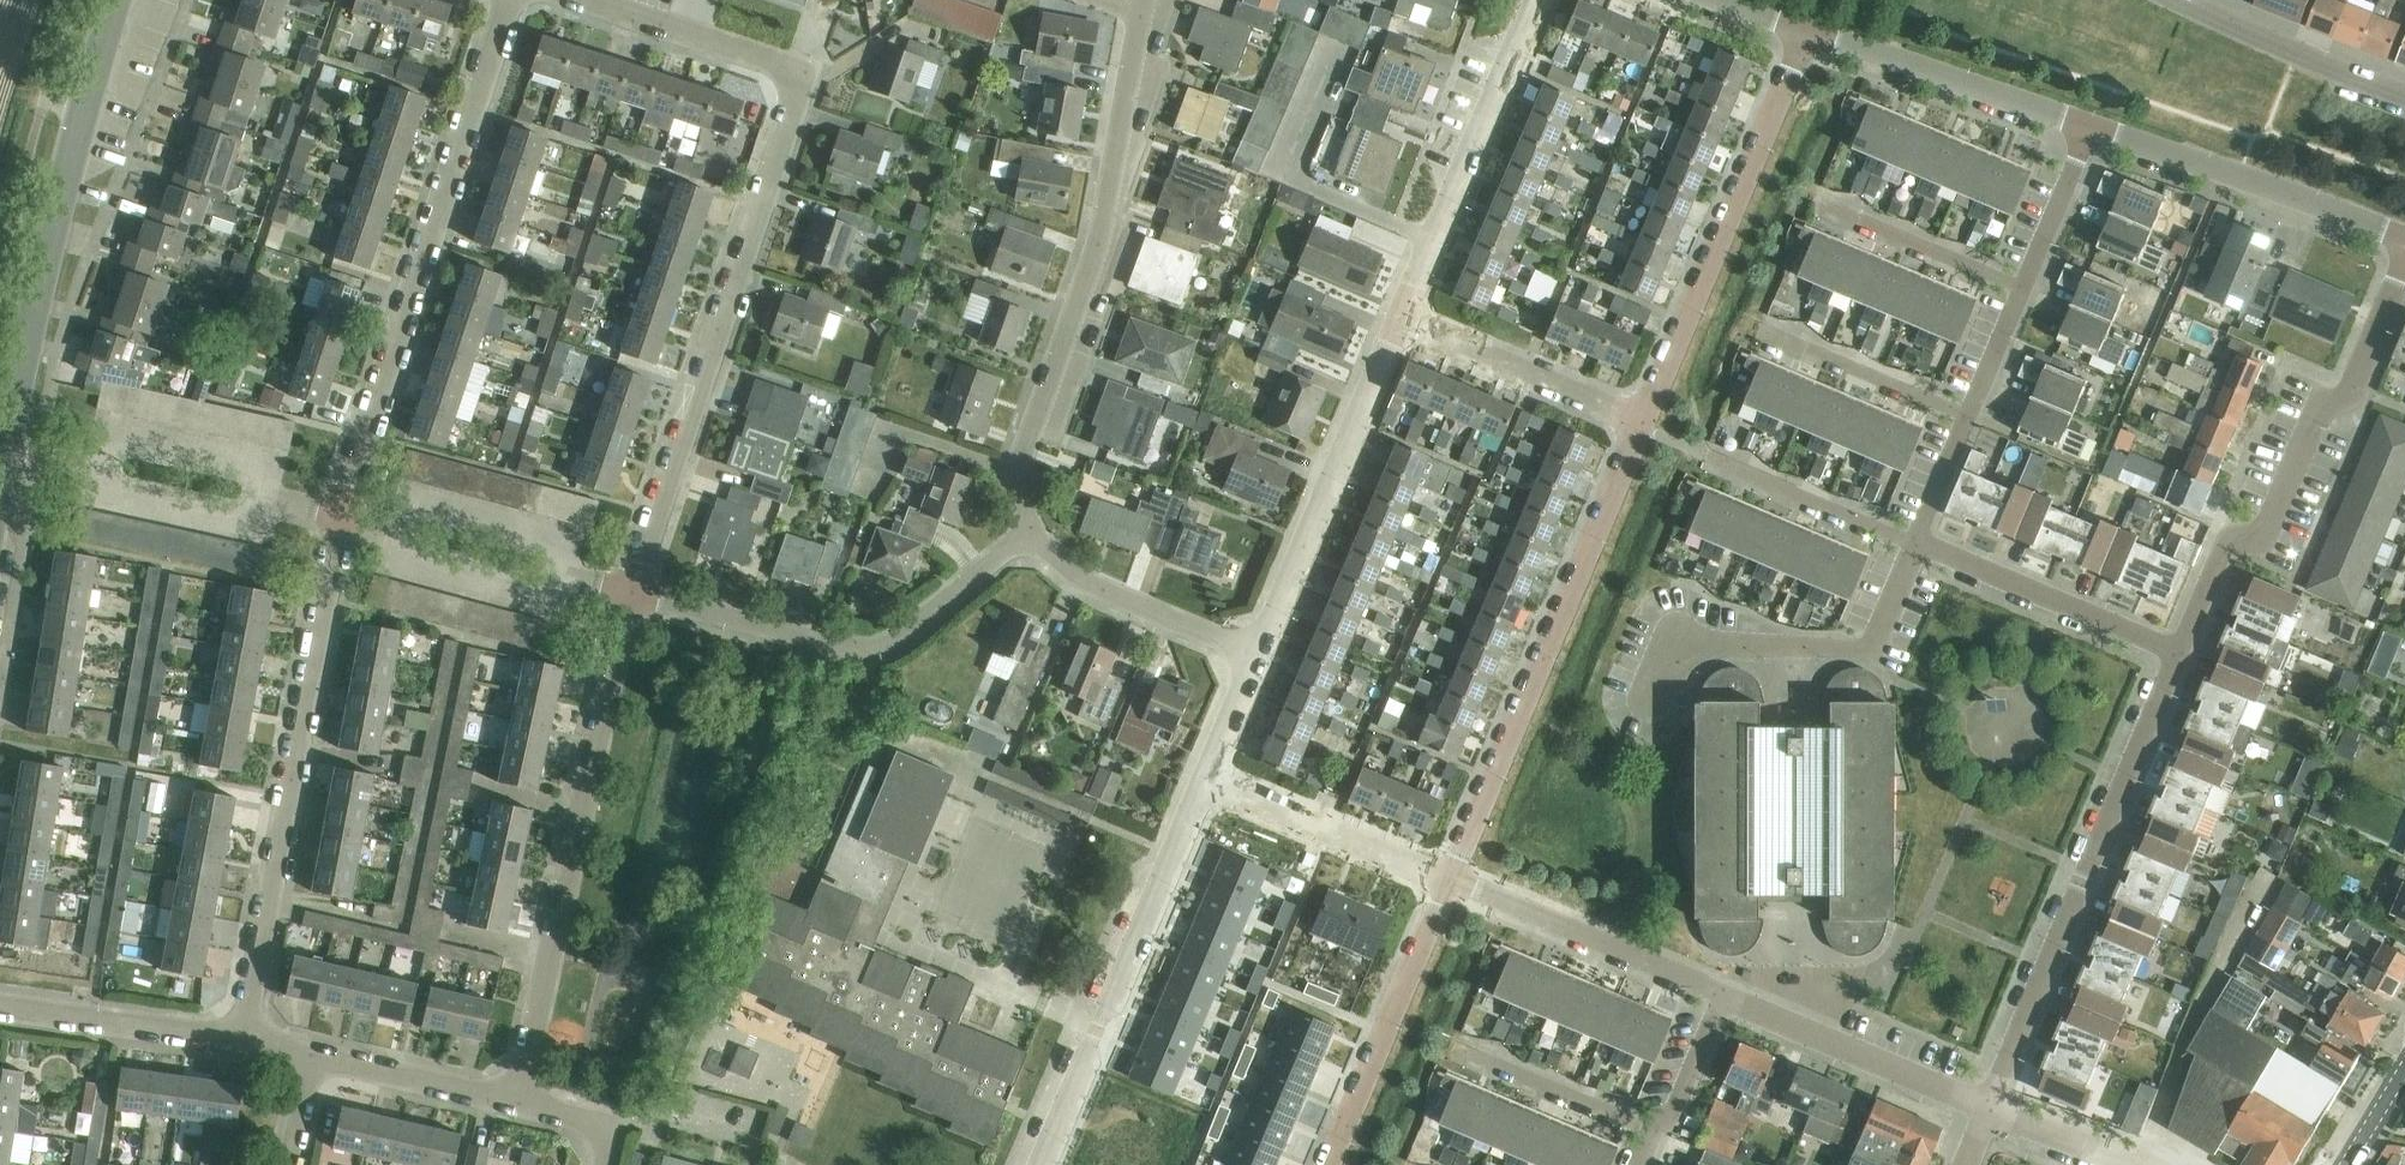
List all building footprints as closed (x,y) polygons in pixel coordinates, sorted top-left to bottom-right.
[(287,0),(242,0),(241,1),(282,15),(287,0)] [(380,23),(387,0),(357,0),(352,14),(380,23)] [(410,32),(420,0),(387,0),(380,23),(410,32)] [(405,46),(422,51),(426,38),(439,42),(451,7),(430,0),(420,0),(410,32),(405,46)] [(921,20),(928,0),(913,0),(908,15),(921,20)] [(935,25),(944,0),(928,0),(921,20),(935,25)] [(949,29),(959,2),(953,0),(944,0),(935,25),(949,29)] [(1049,14),(1089,16),(1090,0),(1082,0),(1049,0),(1049,14)] [(1260,0),(1244,0),(1243,3),(1257,8),(1260,0)] [(1409,19),(1414,5),(1431,10),(1426,25),(1447,32),(1457,0),(1398,0),(1393,14),(1409,19)] [(2301,25),(2311,0),(2258,0),(2256,6),(2301,25)] [(2334,39),(2350,0),(2333,0),(2333,1),(2331,0),(2311,0),(2301,25),(2308,27),(2307,28),(2334,39)] [(2364,0),(2350,0),(2334,39),(2361,50),(2375,16),(2379,6),(2364,0)] [(2361,50),(2388,61),(2402,26),(2386,20),(2394,0),(2381,0),(2379,6),(2375,16),(2361,50)] [(226,13),(219,36),(249,46),(254,32),(274,39),(282,15),(241,1),(236,17),(226,13)] [(1268,33),(1275,14),(1243,3),(1237,1),(1230,19),(1200,9),(1189,39),(1204,45),(1198,61),(1236,74),(1252,28),(1268,33)] [(1564,33),(1591,44),(1605,12),(1578,1),(1564,33)] [(949,29),(963,34),(972,7),(959,2),(949,29)] [(1328,6),(1317,32),(1318,32),(1331,38),(1342,12),(1328,6)] [(963,34),(977,39),(986,12),(972,7),(963,34)] [(986,12),(977,39),(991,44),(1000,16),(986,12)] [(1355,17),(1342,12),(1331,38),(1344,43),(1355,17)] [(1591,44),(1618,55),(1631,24),(1605,12),(1591,44)] [(1026,67),(1038,69),(1072,76),(1075,61),(1089,64),(1095,27),(1070,22),(1071,20),(1053,17),(1052,23),(1042,21),(1036,53),(1023,50),(1020,66),(1026,67)] [(1369,22),(1355,17),(1344,43),(1357,49),(1369,22)] [(1291,22),(1286,34),(1312,46),(1318,32),(1317,32),(1291,22)] [(1631,24),(1618,55),(1645,67),(1659,35),(1631,24)] [(1286,34),(1280,47),(1307,59),(1312,46),(1286,34)] [(221,63),(216,77),(256,91),(264,66),(244,60),(249,46),(219,36),(211,59),(221,63)] [(529,72),(559,82),(570,46),(541,36),(529,72)] [(1687,49),(1702,55),(1706,43),(1691,37),(1687,49)] [(906,101),(912,84),(931,90),(944,53),(909,41),(905,54),(884,47),(870,89),(906,101)] [(559,82),(587,91),(599,55),(570,46),(559,82)] [(1360,86),(1352,108),(1383,120),(1389,106),(1411,115),(1417,99),(1416,99),(1429,64),(1381,46),(1365,88),(1360,86)] [(1570,50),(1559,46),(1553,61),(1564,65),(1570,50)] [(1280,47),(1274,61),(1301,72),(1307,59),(1280,47)] [(1719,49),(1707,77),(1739,90),(1751,63),(1719,49)] [(352,65),(365,69),(369,56),(357,52),(352,65)] [(587,91),(615,100),(627,64),(599,55),(587,91)] [(369,56),(365,69),(379,74),(384,61),(369,56)] [(1579,72),(1589,76),(1596,61),(1585,57),(1579,72)] [(1274,61),(1269,74),(1295,85),(1301,72),(1274,61)] [(396,81),(425,90),(432,71),(403,62),(396,81)] [(1676,75),(1691,80),(1695,69),(1680,63),(1676,75)] [(615,100),(644,109),(655,74),(627,64),(615,100)] [(1023,80),(1035,83),(1045,84),(1036,132),(1074,139),(1083,92),(1069,90),(1072,76),(1038,69),(1026,67),(1023,80)] [(1464,67),(1457,79),(1475,90),(1482,78),(1464,67)] [(1577,78),(1551,67),(1546,79),(1572,89),(1577,78)] [(1612,68),(1601,96),(1611,100),(1622,72),(1612,68)] [(1589,76),(1579,72),(1577,78),(1572,89),(1583,93),(1589,76)] [(644,109),(672,118),(684,83),(655,74),(644,109)] [(1269,74),(1263,87),(1290,98),(1295,85),(1269,74)] [(244,129),(248,115),(256,91),(216,77),(211,93),(201,89),(193,112),(244,129)] [(1707,77),(1696,103),(1728,117),(1739,90),(1707,77)] [(314,95),(326,99),(330,85),(319,81),(314,95)] [(674,119),(669,135),(682,139),(687,124),(700,128),(712,92),(684,83),(672,118),(674,119)] [(1258,100),(1258,98),(1217,83),(1212,97),(1187,88),(1172,128),(1212,142),(1227,102),(1253,111),(1258,100)] [(1541,84),(1530,112),(1564,126),(1575,99),(1541,84)] [(1258,100),(1284,111),(1290,98),(1263,87),(1258,98),(1258,100)] [(390,88),(380,117),(414,128),(424,99),(390,88)] [(1664,101),(1679,107),(1683,97),(1669,91),(1664,101)] [(712,92),(700,128),(730,137),(741,102),(712,92)] [(326,99),(314,95),(310,108),(322,111),(326,99)] [(1862,170),(1872,174),(1897,114),(1859,98),(1851,109),(1863,117),(1850,148),(1868,155),(1862,170)] [(1253,111),(1252,113),(1278,125),(1284,111),(1258,100),(1253,111)] [(1696,103),(1685,130),(1717,143),(1728,117),(1696,103)] [(516,119),(529,124),(533,112),(520,107),(516,119)] [(1383,120),(1352,108),(1343,130),(1348,132),(1332,174),(1380,192),(1394,158),(1400,143),(1378,134),(1383,120)] [(232,167),(240,142),(244,129),(193,112),(186,135),(196,138),(191,153),(232,167)] [(1530,112),(1518,138),(1552,153),(1599,173),(1603,163),(1571,149),(1572,145),(1558,139),(1564,126),(1530,112)] [(1252,113),(1246,127),(1273,138),(1278,125),(1252,113)] [(1888,163),(1904,171),(1923,125),(1897,114),(1872,174),(1881,178),(1888,163)] [(380,117),(371,145),(405,156),(414,128),(380,117)] [(1654,126),(1668,133),(1673,124),(1658,117),(1654,126)] [(572,138),(576,126),(562,122),(559,133),(572,138)] [(1576,134),(1612,148),(1618,132),(1597,124),(1596,127),(1581,122),(1576,134)] [(277,125),(273,138),(290,143),(294,131),(277,125)] [(1915,192),(1925,196),(1950,136),(1923,125),(1904,171),(1921,178),(1915,192)] [(576,126),(572,138),(586,142),(590,131),(576,126)] [(896,153),(901,138),(866,127),(862,141),(840,133),(827,171),(869,185),(882,148),(896,153)] [(1246,127),(1240,140),(1267,152),(1273,138),(1246,127)] [(511,128),(501,157),(536,169),(546,139),(511,128)] [(1685,130),(1673,157),(1706,171),(1717,143),(1685,130)] [(962,133),(957,149),(967,153),(973,136),(962,133)] [(1941,186),(1957,193),(1977,147),(1950,136),(1925,196),(1934,201),(1941,186)] [(300,138),(296,152),(307,155),(312,141),(300,138)] [(1518,138),(1507,164),(1541,179),(1552,153),(1518,138)] [(619,140),(615,153),(628,157),(632,144),(619,140)] [(1016,200),(1062,208),(1069,169),(1040,164),(1043,148),(1001,140),(996,162),(1022,167),(1016,200)] [(1267,152),(1240,140),(1230,163),(1257,174),(1267,152)] [(1647,143),(1642,153),(1657,159),(1661,149),(1647,143)] [(632,144),(628,157),(643,161),(659,166),(663,154),(632,144)] [(371,145),(362,173),(396,184),(405,156),(371,145)] [(1968,215),(1978,219),(2003,159),(1977,147),(1957,193),(1974,200),(1968,215)] [(307,155),(296,152),(292,165),(303,168),(307,155)] [(176,165),(168,187),(220,204),(224,190),(231,192),(240,189),(247,172),(232,167),(191,153),(186,168),(176,165)] [(1321,154),(1314,170),(1325,174),(1331,158),(1321,154)] [(501,157),(492,186),(526,197),(536,169),(501,157)] [(1662,184),(1695,197),(1706,171),(1673,157),(1663,182),(1662,184)] [(672,171),(685,175),(688,163),(676,159),(672,171)] [(2003,159),(1978,219),(1987,223),(1994,208),(2011,216),(2031,170),(2003,159)] [(1172,182),(1163,209),(1170,212),(1165,228),(1201,241),(1224,178),(1174,160),(1167,180),(1172,182)] [(688,163),(685,175),(699,180),(703,168),(688,163)] [(1507,164),(1496,191),(1530,206),(1535,192),(1541,179),(1507,164)] [(1637,170),(1632,180),(1645,186),(1649,176),(1637,170)] [(2112,212),(2112,213),(2154,231),(2168,197),(2108,171),(2099,192),(2119,201),(2114,213),(2112,212)] [(589,172),(585,185),(598,189),(603,176),(589,172)] [(362,173),(353,202),(387,213),(396,184),(362,173)] [(1574,181),(1558,175),(1554,185),(1570,192),(1574,181)] [(1650,176),(1646,186),(1659,192),(1652,209),(1651,210),(1684,223),(1695,197),(1662,184),(1663,182),(1650,176)] [(610,178),(606,191),(618,196),(623,182),(610,178)] [(677,183),(667,212),(702,224),(712,194),(677,183)] [(585,185),(580,199),(594,204),(598,189),(585,185)] [(492,186),(482,214),(517,225),(526,197),(492,186)] [(1283,186),(1276,201),(1291,206),(1297,192),(1283,186)] [(146,221),(185,234),(188,225),(182,223),(183,219),(200,225),(204,214),(237,225),(242,211),(220,204),(168,187),(162,202),(152,199),(146,221)] [(1605,187),(1596,210),(1615,217),(1619,207),(1624,195),(1605,187)] [(618,196),(606,191),(601,205),(614,209),(618,196)] [(1496,191),(1485,217),(1519,232),(1530,206),(1496,191)] [(277,208),(288,212),(293,199),(281,195),(277,208)] [(1639,201),(1624,195),(1619,207),(1635,213),(1639,201)] [(1547,201),(1542,212),(1558,219),(1563,208),(1548,202),(1547,201)] [(353,202),(343,230),(377,241),(387,213),(353,202)] [(973,202),(970,211),(982,214),(985,206),(973,202)] [(918,207),(910,230),(925,235),(933,212),(918,207)] [(288,212),(277,208),(272,221),(284,225),(288,212)] [(842,208),(836,223),(817,217),(802,259),(839,271),(853,230),(871,236),(877,220),(842,208)] [(990,270),(1038,287),(1053,247),(1031,239),(1036,225),(990,208),(984,226),(1004,233),(990,270)] [(1651,210),(1640,236),(1673,250),(1684,223),(1651,210)] [(667,212),(658,240),(692,251),(702,224),(667,212)] [(2154,231),(2112,213),(2111,214),(2113,215),(2099,248),(2160,274),(2169,253),(2148,244),(2154,231)] [(517,225),(482,214),(473,242),(508,254),(517,225)] [(1298,264),(1365,292),(1380,255),(1346,241),(1352,228),(1319,214),(1298,264)] [(1595,215),(1590,226),(1624,239),(1628,229),(1595,215)] [(1485,217),(1474,243),(1508,258),(1519,232),(1485,217)] [(123,255),(152,265),(157,252),(177,259),(185,234),(146,221),(144,221),(140,237),(130,234),(123,255)] [(1808,298),(1818,302),(1843,242),(1805,226),(1797,238),(1809,245),(1796,276),(1814,283),(1808,298)] [(2209,297),(2245,313),(2250,303),(2274,313),(2273,315),(2337,342),(2356,298),(2267,261),(2275,242),(2239,226),(2209,297)] [(578,245),(582,231),(570,227),(565,241),(578,245)] [(1135,265),(1128,285),(1178,303),(1201,241),(1165,228),(1159,244),(1152,241),(1142,268),(1135,265)] [(1536,228),(1531,238),(1547,245),(1551,234),(1536,228)] [(377,241),(343,230),(334,258),(368,269),(377,241)] [(613,255),(617,257),(621,244),(592,234),(587,248),(612,256),(613,255)] [(907,235),(899,261),(915,266),(923,240),(907,235)] [(1640,236),(1629,263),(1662,277),(1673,250),(1640,236)] [(658,240),(648,268),(683,280),(692,251),(658,240)] [(574,258),(578,245),(565,241),(561,254),(574,258)] [(1833,292),(1850,299),(1870,253),(1843,242),(1818,302),(1827,306),(1833,292)] [(2202,256),(2216,261),(2221,247),(2208,242),(2202,256)] [(1474,243),(1462,270),(1496,285),(1508,258),(1474,243)] [(587,248),(583,261),(608,270),(612,256),(587,248)] [(1598,260),(1613,266),(1617,255),(1602,249),(1598,260)] [(1861,321),(1871,325),(1896,265),(1870,253),(1850,299),(1867,306),(1861,321)] [(1525,254),(1521,264),(1536,270),(1536,269),(1540,261),(1525,254)] [(120,297),(160,310),(168,286),(147,280),(152,265),(123,255),(115,279),(125,282),(120,297)] [(1662,277),(1629,263),(1617,290),(1651,304),(1662,277)] [(1536,270),(1521,264),(1515,278),(1537,287),(1543,273),(1536,269),(1536,270)] [(2073,304),(2072,306),(2114,323),(2129,289),(2068,264),(2059,284),(2080,293),(2075,305),(2073,304)] [(465,265),(456,292),(491,304),(503,308),(512,281),(500,276),(465,265)] [(1886,314),(1903,321),(1923,276),(1896,265),(1871,325),(1880,329),(1886,314)] [(648,268),(638,297),(673,308),(683,280),(648,268)] [(1496,285),(1462,270),(1450,297),(1484,312),(1496,285)] [(251,288),(262,292),(266,279),(255,275),(251,288)] [(1914,343),(1924,347),(1949,287),(1923,276),(1903,321),(1920,328),(1914,343)] [(1020,337),(1028,314),(997,303),(1002,289),(974,280),(970,293),(992,301),(977,341),(1009,353),(1016,335),(1020,337)] [(1270,330),(1337,358),(1353,322),(1318,307),(1323,295),(1291,281),(1270,330)] [(1509,291),(1524,297),(1528,287),(1513,281),(1509,291)] [(327,282),(317,311),(351,322),(361,293),(327,282)] [(1585,318),(1587,318),(1600,289),(1589,285),(1577,314),(1557,306),(1542,342),(1570,353),(1585,318)] [(1949,287),(1924,347),(1933,351),(1939,337),(1957,344),(1976,298),(1949,287)] [(262,292),(251,288),(247,302),(258,305),(262,292)] [(840,316),(845,302),(810,290),(805,303),(784,296),(772,333),(813,347),(825,311),(840,316)] [(573,291),(568,305),(581,309),(593,312),(597,299),(573,291)] [(456,292),(447,321),(482,333),(491,304),(456,292)] [(1615,296),(1609,311),(1617,314),(1623,300),(1615,296)] [(105,309),(97,331),(127,342),(136,345),(148,348),(160,310),(120,297),(115,313),(105,309)] [(638,297),(629,325),(664,337),(673,308),(638,297)] [(1652,312),(1623,300),(1617,314),(1620,315),(1645,326),(1652,312)] [(564,318),(576,322),(581,309),(568,305),(564,318)] [(532,318),(540,321),(552,324),(556,313),(536,306),(532,318)] [(2114,323),(2072,306),(2072,307),(2074,308),(2059,340),(2120,366),(2129,345),(2108,337),(2114,323)] [(1497,318),(1513,324),(1517,313),(1502,307),(1497,318)] [(317,311),(308,338),(342,350),(351,322),(317,311)] [(880,318),(871,324),(881,338),(890,332),(880,318)] [(1198,342),(1171,333),(1131,318),(1115,362),(1141,372),(1137,385),(1164,395),(1168,383),(1182,388),(1198,342)] [(1585,318),(1570,353),(1596,364),(1611,329),(1603,325),(1587,318),(1585,318)] [(1234,319),(1228,333),(1240,338),(1246,324),(1234,319)] [(447,321),(437,350),(472,361),(482,333),(447,321)] [(547,340),(552,324),(540,321),(535,336),(547,340)] [(664,337),(629,325),(619,353),(654,365),(664,337)] [(1611,329),(1596,364),(1624,376),(1639,340),(1613,330),(1611,329)] [(73,367),(103,377),(103,381),(117,384),(130,387),(142,390),(146,375),(128,369),(132,359),(156,367),(161,353),(127,342),(97,331),(96,331),(91,347),(81,343),(73,367)] [(232,345),(243,349),(248,335),(237,332),(232,345)] [(308,338),(298,367),(332,378),(342,350),(308,338)] [(2186,368),(2251,396),(2264,365),(2251,359),(2255,349),(2233,340),(2229,350),(2239,354),(2230,376),(2215,369),(2217,364),(2192,354),(2186,368)] [(2401,342),(2390,368),(2404,374),(2404,343),(2401,342)] [(243,349),(232,345),(228,358),(239,362),(243,349)] [(1256,362),(1280,373),(1286,359),(1262,348),(1256,362)] [(437,350),(428,379),(463,390),(472,361),(437,350)] [(1753,426),(1763,431),(1789,370),(1750,354),(1743,366),(1755,374),(1742,404),(1760,412),(1753,426)] [(937,356),(933,369),(942,372),(946,359),(937,356)] [(2033,397),(2033,398),(2074,416),(2089,382),(2028,356),(2020,377),(2040,385),(2035,398),(2033,397)] [(479,369),(507,379),(511,367),(483,357),(479,369)] [(1405,400),(1420,406),(1435,370),(1408,358),(1393,395),(1381,423),(1393,428),(1405,400)] [(2251,396),(2186,368),(2175,364),(2168,379),(2206,395),(2199,410),(2238,427),(2251,396)] [(525,365),(521,377),(533,381),(537,370),(525,365)] [(549,365),(544,377),(557,381),(561,369),(549,365)] [(985,419),(999,381),(958,366),(938,421),(984,438),(991,421),(985,419)] [(332,378),(298,367),(288,396),(322,407),(332,378)] [(614,369),(605,397),(639,409),(649,381),(614,369)] [(1435,370),(1420,406),(1447,418),(1462,381),(1435,370)] [(1779,420),(1796,427),(1815,382),(1789,370),(1763,431),(1773,435),(1779,420)] [(1264,422),(1303,439),(1323,391),(1284,375),(1264,422)] [(528,397),(533,381),(521,377),(516,393),(528,397)] [(552,396),(557,381),(544,377),(540,392),(552,396)] [(428,379),(418,407),(453,419),(463,390),(428,379)] [(96,409),(110,412),(117,384),(103,381),(96,409)] [(751,410),(746,425),(792,441),(806,398),(755,381),(746,408),(751,410)] [(1489,393),(1462,381),(1447,418),(1473,429),(1489,393)] [(1806,449),(1817,453),(1842,393),(1815,382),(1796,427),(1813,434),(1806,449)] [(110,412),(124,415),(130,387),(117,384),(110,412)] [(124,415),(138,419),(144,390),(142,390),(130,387),(124,415)] [(1170,402),(1149,394),(1128,387),(1123,401),(1104,394),(1096,417),(1101,419),(1092,443),(1125,454),(1130,440),(1132,441),(1143,409),(1164,417),(1170,402)] [(279,411),(284,395),(265,389),(260,405),(279,411)] [(138,419),(151,421),(158,393),(144,390),(138,419)] [(151,421),(165,425),(171,396),(158,393),(151,421)] [(1515,404),(1489,393),(1473,429),(1500,440),(1515,404)] [(1832,442),(1849,450),(1868,404),(1842,393),(1817,453),(1826,457),(1832,442)] [(165,425),(179,427),(185,399),(171,396),(165,425)] [(605,397),(595,426),(630,438),(639,409),(605,397)] [(534,413),(553,417),(557,402),(538,398),(534,413)] [(2074,416),(2033,398),(2032,399),(2034,400),(2020,433),(2080,458),(2089,438),(2069,429),(2074,416)] [(179,427),(192,430),(199,402),(185,399),(179,427)] [(192,430),(206,433),(212,405),(199,402),(192,430)] [(1859,471),(1870,475),(1895,415),(1868,404),(1849,450),(1866,456),(1859,471)] [(206,433),(220,436),(226,408),(212,405),(206,433)] [(818,488),(846,498),(875,415),(849,405),(818,488)] [(453,419),(418,407),(409,436),(444,447),(453,419)] [(220,436),(233,439),(240,411),(226,408),(220,436)] [(2199,411),(2192,408),(2186,422),(2161,412),(2155,427),(2173,434),(2226,457),(2238,427),(2199,410),(2199,411)] [(233,439),(247,442),(253,414),(240,411),(233,439)] [(1522,411),(1514,430),(1525,434),(1528,426),(1542,432),(1547,421),(1522,411)] [(1202,412),(1195,431),(1200,433),(1208,430),(1213,417),(1202,412)] [(247,442),(260,445),(267,417),(253,414),(247,442)] [(1895,415),(1870,475),(1879,479),(1885,465),(1903,472),(1922,427),(1895,415)] [(2368,452),(2404,468),(2404,426),(2383,416),(2368,452)] [(260,445),(274,448),(280,420),(267,417),(260,445)] [(1415,419),(1406,440),(1416,445),(1425,423),(1415,419)] [(280,420),(274,448),(288,452),(295,423),(280,420)] [(507,421),(502,435),(515,439),(519,426),(507,421)] [(531,422),(527,435),(540,439),(544,426),(531,422)] [(737,437),(727,465),(758,476),(751,494),(760,497),(786,506),(793,486),(778,481),(792,441),(746,425),(742,439),(737,437)] [(595,426),(585,454),(620,466),(630,438),(595,426)] [(1203,460),(1231,472),(1224,488),(1272,509),(1288,471),(1254,457),(1259,444),(1218,426),(1203,460)] [(1558,428),(1546,455),(1583,471),(1595,443),(1558,428)] [(1441,430),(1435,445),(1445,450),(1452,434),(1441,430)] [(2116,446),(2131,452),(2138,436),(2123,430),(2116,446)] [(2173,434),(2168,444),(2186,452),(2178,472),(2181,473),(2213,487),(2226,457),(2173,434)] [(510,453),(515,439),(502,435),(498,449),(510,453)] [(527,435),(522,450),(535,454),(540,439),(527,435)] [(1516,451),(1531,458),(1536,447),(1521,440),(1516,451)] [(1390,442),(1379,469),(1416,485),(1440,495),(1451,468),(1390,442)] [(1478,446),(1467,442),(1461,457),(1472,461),(1478,446)] [(398,478),(535,515),(542,487),(406,450),(398,478)] [(1969,519),(1975,521),(1992,482),(1979,476),(1988,455),(1974,450),(1965,472),(1948,514),(1947,514),(1946,516),(1967,524),(1969,519)] [(2353,486),(2404,508),(2404,494),(2403,493),(2404,488),(2404,468),(2368,452),(2353,486)] [(620,466),(585,454),(576,483),(610,495),(620,466)] [(1546,455),(1536,481),(1572,497),(1583,471),(1546,455)] [(909,456),(902,477),(925,486),(933,464),(909,456)] [(1095,461),(1089,476),(1111,484),(1117,469),(1095,461)] [(907,508),(902,522),(933,533),(938,519),(958,526),(974,482),(934,467),(918,512),(907,508)] [(1505,478),(1520,484),(1524,474),(1510,467),(1505,478)] [(2167,468),(2156,496),(2169,501),(2201,515),(2213,487),(2181,473),(2180,474),(2167,468)] [(1379,469),(1368,496),(1405,511),(1409,501),(1416,485),(1379,469)] [(1536,481),(1524,508),(1561,523),(1572,497),(1536,481)] [(1699,555),(1709,559),(1735,499),(1696,482),(1688,494),(1700,502),(1687,532),(1705,540),(1699,555)] [(2002,533),(2018,539),(2037,493),(2020,485),(2017,492),(1992,482),(1975,521),(1981,524),(1979,529),(2000,538),(2002,533)] [(1449,486),(1444,498),(1459,504),(1464,493),(1449,486)] [(2339,521),(2383,540),(2393,516),(2404,521),(2404,508),(2353,486),(2339,521)] [(535,515),(548,519),(556,490),(542,487),(535,515)] [(751,523),(755,512),(760,497),(730,487),(725,501),(717,498),(712,511),(711,511),(697,553),(718,560),(719,559),(743,567),(757,526),(751,523)] [(1513,500),(1482,487),(1477,497),(1509,511),(1513,500)] [(1172,497),(1162,525),(1176,530),(1165,560),(1205,574),(1206,571),(1220,576),(1226,558),(1212,553),(1219,534),(1193,525),(1198,511),(1184,507),(1189,494),(1177,489),(1174,498),(1172,497)] [(548,519),(562,522),(569,494),(556,490),(548,519)] [(1149,520),(1162,525),(1172,497),(1155,491),(1150,504),(1141,501),(1136,514),(1092,498),(1081,530),(1103,538),(1104,536),(1139,548),(1149,520)] [(2055,555),(2060,557),(2077,517),(2052,507),(2055,500),(2037,493),(2018,539),(2034,546),(2031,551),(2052,560),(2055,555)] [(562,522),(575,526),(583,498),(569,494),(562,522)] [(1368,496),(1357,522),(1394,537),(1404,512),(1405,511),(1368,496)] [(583,498),(575,526),(589,530),(597,501),(583,498)] [(1725,548),(1742,555),(1761,510),(1735,499),(1709,559),(1719,563),(1725,548)] [(1418,518),(1433,525),(1438,514),(1423,507),(1418,518)] [(1524,508),(1513,534),(1550,549),(1561,523),(1524,508)] [(1752,577),(1762,581),(1788,521),(1761,510),(1742,555),(1758,562),(1752,577)] [(2087,568),(2103,575),(2122,529),(2105,521),(2102,528),(2077,517),(2060,557),(2066,560),(2064,565),(2085,574),(2087,568)] [(933,533),(902,522),(896,520),(891,535),(875,529),(861,567),(907,583),(920,545),(928,548),(933,533)] [(1483,531),(1498,537),(1502,526),(1487,520),(1483,531)] [(1778,571),(1795,578),(1814,532),(1788,521),(1762,581),(1772,585),(1778,571)] [(2339,521),(2324,555),(2382,580),(2387,567),(2374,561),(2383,540),(2339,521)] [(1433,574),(1386,554),(1394,537),(1357,522),(1346,548),(1382,564),(1382,565),(1429,584),(1433,574)] [(2140,590),(2145,593),(2162,553),(2137,543),(2140,536),(2122,529),(2103,575),(2119,582),(2116,587),(2137,596),(2140,590)] [(1805,599),(1815,604),(1841,543),(1814,532),(1795,578),(1811,585),(1805,599)] [(829,580),(840,546),(825,540),(823,546),(784,533),(769,577),(809,591),(814,575),(829,580)] [(1407,544),(1422,551),(1427,540),(1412,533),(1407,544)] [(1513,534),(1502,560),(1539,576),(1550,549),(1513,534)] [(2162,553),(2145,593),(2152,595),(2149,601),(2170,609),(2171,608),(2170,607),(2188,566),(2198,544),(2184,538),(2175,559),(2162,553)] [(1841,543),(1815,604),(1825,608),(1831,593),(1849,600),(1868,555),(1841,543)] [(1471,557),(1486,563),(1491,553),(1475,547),(1471,557)] [(1346,548),(1335,574),(1371,590),(1382,565),(1382,564),(1346,548)] [(55,553),(50,584),(92,590),(97,559),(55,553)] [(2382,580),(2324,555),(2310,589),(2354,608),(2364,584),(2378,590),(2382,580)] [(1502,560),(1491,587),(1528,603),(1539,576),(1502,560)] [(150,568),(145,599),(157,601),(162,570),(150,568)] [(1460,585),(1475,590),(1479,579),(1465,573),(1460,585)] [(1335,574),(1323,601),(1360,616),(1371,590),(1335,574)] [(171,575),(166,605),(178,608),(184,577),(171,575)] [(2241,617),(2238,623),(2278,639),(2289,644),(2299,619),(2295,617),(2302,598),(2256,579),(2249,596),(2244,594),(2235,615),(2241,617)] [(50,584),(45,613),(87,620),(92,590),(50,584)] [(232,587),(226,617),(268,625),(274,595),(232,587)] [(1491,587),(1480,613),(1517,629),(1528,603),(1491,587)] [(1385,598),(1400,603),(1404,593),(1389,588),(1385,598)] [(2374,597),(2367,614),(2380,619),(2386,601),(2374,597)] [(145,599),(140,628),(152,630),(157,601),(145,599)] [(1468,606),(1453,600),(1449,610),(1464,617),(1468,606)] [(1323,601),(1312,628),(1349,643),(1360,616),(1323,601)] [(166,605),(161,635),(173,638),(178,608),(166,605)] [(1010,611),(993,652),(985,670),(1010,681),(992,722),(1015,732),(1049,654),(1036,648),(1045,626),(1010,611)] [(45,613),(40,643),(82,650),(87,620),(45,613)] [(1374,623),(1389,630),(1393,620),(1378,613),(1374,623)] [(1480,613),(1469,640),(1506,655),(1517,629),(1480,613)] [(226,617),(221,647),(263,655),(268,625),(226,617)] [(2227,649),(2220,665),(2266,684),(2274,667),(2267,664),(2278,639),(2238,623),(2236,629),(2230,626),(2221,647),(2227,649)] [(360,626),(354,661),(394,668),(400,633),(360,626)] [(1442,626),(1438,636),(1452,643),(1457,633),(1442,626)] [(140,628),(135,658),(147,660),(152,630),(140,628)] [(1312,628),(1301,654),(1338,669),(1349,643),(1312,628)] [(161,635),(155,665),(167,667),(173,638),(161,635)] [(444,640),(436,676),(449,679),(456,643),(444,640)] [(1367,640),(1362,650),(1377,657),(1382,646),(1367,640)] [(1469,640),(1458,666),(1494,682),(1506,655),(1469,640)] [(40,643),(35,673),(78,680),(82,650),(40,643)] [(1077,717),(1104,729),(1121,689),(1103,681),(1114,655),(1094,646),(1091,653),(1079,648),(1060,690),(1084,700),(1077,717)] [(221,647),(215,676),(257,684),(263,655),(221,647)] [(459,680),(472,683),(479,650),(465,648),(459,680)] [(1431,652),(1426,663),(1441,670),(1446,659),(1431,652)] [(1301,654),(1290,681),(1326,696),(1338,669),(1301,654)] [(135,658),(129,688),(141,690),(147,660),(135,658)] [(354,661),(348,691),(388,698),(394,668),(354,661)] [(522,661),(516,693),(554,703),(562,669),(522,661)] [(155,665),(150,695),(162,698),(167,667),(155,665)] [(2205,702),(2202,708),(2241,724),(2252,699),(2259,702),(2266,684),(2220,665),(2214,681),(2208,679),(2200,699),(2205,702)] [(1356,666),(1351,677),(1366,683),(1371,673),(1356,666)] [(1458,666),(1447,693),(1483,708),(1494,682),(1458,666)] [(1821,920),(1825,935),(1826,938),(1827,940),(1829,943),(1830,945),(1832,947),(1836,950),(1840,953),(1845,955),(1848,956),(1850,956),(1856,956),(1858,956),(1861,956),(1866,954),(1870,952),(1873,950),(1875,948),(1878,945),(1880,943),(1881,940),(1882,938),(1883,936),(1887,921),(1886,921),(1888,904),(1889,720),(1887,703),(1884,689),(1883,687),(1882,684),(1880,682),(1879,680),(1877,678),(1875,676),(1873,674),(1871,673),(1869,672),(1864,670),(1862,669),(1859,669),(1857,668),(1851,668),(1849,669),(1846,670),(1844,670),(1841,671),(1839,673),(1837,674),(1835,676),(1833,678),(1831,680),(1829,682),(1828,684),(1827,687),(1826,689),(1822,704),(1829,705),(1828,728),(1757,728),(1757,705),(1764,704),(1760,688),(1759,686),(1757,683),(1756,681),(1754,679),(1753,677),(1751,675),(1748,673),(1746,672),(1741,670),(1739,669),(1736,668),(1731,668),(1728,668),(1725,668),(1723,669),(1720,670),(1718,671),(1715,672),(1711,675),(1707,679),(1706,681),(1704,684),(1703,686),(1702,688),(1698,703),(1699,703),(1697,720),(1696,904),(1698,921),(1702,935),(1703,938),(1704,940),(1705,942),(1707,945),(1708,947),(1710,948),(1715,951),(1717,953),(1719,954),(1722,955),(1724,955),(1727,956),(1732,956),(1735,955),(1738,955),(1740,954),(1743,953),(1745,952),(1748,950),(1750,949),(1752,947),(1754,945),(1756,943),(1757,940),(1758,938),(1759,935),(1763,920),(1757,919),(1757,896),(1828,896),(1828,919),(1821,920)] [(35,673),(31,703),(73,710),(78,680),(35,673)] [(210,706),(210,707),(251,714),(257,684),(215,676),(210,706)] [(449,679),(436,676),(431,706),(443,708),(449,679)] [(1419,679),(1415,690),(1430,697),(1434,687),(1435,685),(1419,679)] [(472,683),(459,680),(453,709),(466,713),(472,683)] [(1174,733),(1193,688),(1186,685),(1184,692),(1159,681),(1153,694),(1137,688),(1122,723),(1148,734),(1152,724),(1174,733)] [(1290,681),(1278,707),(1315,723),(1326,696),(1290,681)] [(129,688),(124,718),(136,720),(141,690),(129,688)] [(348,691),(343,721),(383,728),(388,698),(348,691)] [(516,693),(509,723),(548,732),(554,703),(516,693)] [(1340,704),(1355,710),(1359,699),(1344,693),(1340,704)] [(1447,693),(1436,719),(1472,735),(1483,708),(1447,693)] [(150,695),(145,725),(157,727),(162,698),(150,695)] [(183,715),(187,702),(165,695),(161,708),(183,715)] [(73,710),(31,703),(26,734),(68,741),(73,710)] [(195,703),(190,731),(205,734),(204,736),(246,744),(251,714),(210,707),(210,706),(195,703)] [(431,706),(425,736),(437,738),(443,708),(431,706)] [(1278,707),(1267,733),(1304,749),(1315,723),(1278,707)] [(2191,734),(2184,750),(2230,769),(2238,752),(2245,755),(2255,730),(2241,724),(2202,708),(2200,714),(2194,711),(2186,732),(2191,734)] [(460,742),(466,713),(453,709),(447,739),(460,742)] [(1472,735),(1436,719),(1429,717),(1418,744),(1461,762),(1472,735)] [(136,720),(124,718),(119,747),(131,749),(136,720)] [(1328,730),(1343,736),(1348,726),(1333,720),(1328,730)] [(383,728),(343,721),(337,750),(377,758),(383,728)] [(509,723),(503,753),(542,762),(548,732),(509,723)] [(157,727),(145,725),(140,754),(152,756),(154,742),(162,744),(164,735),(155,734),(157,727)] [(1304,749),(1267,733),(1256,760),(1293,776),(1304,749)] [(246,744),(204,736),(198,767),(240,775),(246,744)] [(437,738),(425,736),(420,761),(404,758),(398,787),(414,790),(408,820),(421,822),(437,738)] [(455,768),(460,742),(447,739),(431,824),(444,827),(449,800),(464,803),(470,771),(455,768)] [(1406,746),(1395,741),(1388,756),(1400,761),(1406,746)] [(1322,746),(1318,756),(1332,763),(1337,752),(1322,746)] [(2169,787),(2166,793),(2206,809),(2216,784),(2223,787),(2230,769),(2184,750),(2178,766),(2172,764),(2165,782),(2164,784),(2169,787)] [(895,752),(886,774),(877,795),(870,792),(878,771),(869,767),(825,870),(808,912),(772,897),(759,929),(764,931),(739,990),(777,1006),(774,1013),(813,1030),(809,1038),(848,1054),(845,1061),(882,1076),(879,1084),(918,1100),(915,1107),(953,1124),(951,1130),(988,1146),(1028,1052),(959,1023),(976,984),(950,974),(947,980),(873,949),(909,863),(915,866),(953,777),(895,752)] [(542,762),(503,753),(497,783),(536,792),(542,762)] [(1432,757),(1421,753),(1415,767),(1425,772),(1432,757)] [(996,761),(988,782),(982,796),(1082,838),(1088,824),(1097,803),(996,761)] [(21,764),(16,794),(58,801),(63,770),(21,764)] [(1441,779),(1450,782),(1451,783),(1458,768),(1447,764),(1441,779)] [(1094,782),(1089,795),(1113,804),(1122,782),(1124,776),(1100,767),(1094,782)] [(1346,805),(1372,816),(1387,780),(1361,769),(1346,805)] [(334,770),(327,804),(367,812),(374,777),(334,770)] [(1069,782),(1067,786),(1082,793),(1086,782),(1088,778),(1073,771),(1069,782)] [(1311,772),(1306,782),(1307,782),(1321,788),(1324,782),(1325,778),(1311,772)] [(114,776),(109,808),(121,809),(126,778),(114,776)] [(129,812),(142,815),(142,813),(148,782),(134,780),(129,812)] [(1372,816),(1400,827),(1415,791),(1387,780),(1372,816)] [(1415,791),(1400,827),(1428,839),(1443,803),(1415,791)] [(194,793),(188,824),(230,832),(236,801),(194,793)] [(2155,819),(2149,835),(2194,854),(2202,837),(2195,834),(2206,809),(2166,793),(2164,799),(2159,796),(2150,817),(2155,819)] [(16,794),(11,824),(53,831),(58,801),(16,794)] [(492,803),(485,835),(524,843),(531,812),(492,803)] [(327,804),(322,834),(362,842),(367,812),(327,804)] [(109,808),(103,838),(115,840),(121,809),(109,808)] [(142,813),(142,815),(129,812),(124,842),(136,845),(137,841),(145,843),(150,814),(142,813)] [(402,849),(415,852),(421,822),(408,820),(402,849)] [(11,824),(6,854),(49,860),(53,831),(11,824)] [(188,824),(183,853),(225,861),(230,832),(188,824)] [(444,827),(431,824),(425,854),(438,857),(444,827)] [(322,834),(316,864),(356,871),(362,842),(322,834)] [(485,835),(478,865),(518,873),(524,843),(485,835)] [(2133,872),(2131,878),(2170,894),(2180,869),(2187,872),(2194,854),(2149,835),(2142,851),(2137,849),(2128,869),(2133,872)] [(103,838),(98,868),(110,870),(115,840),(103,838)] [(124,842),(119,872),(131,875),(136,845),(124,842)] [(402,849),(396,879),(409,881),(415,852),(402,849)] [(1224,852),(1210,884),(1253,902),(1267,870),(1224,852)] [(183,853),(177,883),(219,891),(225,861),(183,853)] [(6,854),(2,884),(44,890),(49,860),(6,854)] [(438,857),(425,854),(419,884),(432,887),(438,857)] [(356,871),(316,864),(311,894),(351,901),(356,871)] [(2403,896),(2396,915),(2399,916),(2396,923),(2404,927),(2404,866),(2401,864),(2390,891),(2403,896)] [(478,865),(472,895),(511,903),(518,873),(478,865)] [(98,868),(93,898),(105,900),(110,870),(98,868)] [(126,905),(127,902),(131,875),(119,872),(114,902),(126,905)] [(2119,904),(2113,920),(2159,939),(2166,922),(2159,919),(2170,894),(2131,878),(2128,884),(2123,881),(2114,902),(2119,904)] [(400,925),(409,881),(396,879),(391,908),(374,905),(371,919),(400,925)] [(177,883),(171,913),(214,921),(219,891),(177,883)] [(0,894),(0,914),(39,920),(40,915),(56,918),(60,893),(44,890),(2,884),(0,894)] [(432,887),(419,884),(411,923),(440,928),(444,914),(427,910),(432,887)] [(1210,884),(1196,916),(1240,935),(1253,902),(1210,884)] [(2275,908),(2300,923),(2315,898),(2289,884),(2275,908)] [(1328,890),(1310,933),(1341,946),(1359,903),(1328,890)] [(511,903),(472,895),(465,926),(504,935),(511,903)] [(93,898),(88,929),(99,931),(105,900),(93,898)] [(1283,901),(1278,914),(1290,919),(1295,905),(1283,901)] [(127,902),(126,905),(114,902),(109,932),(121,935),(122,931),(136,933),(141,904),(127,902)] [(1359,903),(1341,946),(1372,960),(1391,916),(1359,903)] [(161,908),(156,933),(167,935),(166,943),(208,950),(214,921),(171,913),(172,911),(161,908)] [(2261,932),(2290,948),(2304,925),(2300,923),(2275,908),(2274,908),(2261,932)] [(333,933),(336,920),(305,913),(301,927),(332,935),(333,933)] [(0,914),(0,945),(34,951),(39,920),(0,914)] [(1278,914),(1273,927),(1284,932),(1290,919),(1278,914)] [(1196,916),(1183,948),(1226,967),(1240,935),(1196,916)] [(362,940),(365,927),(336,920),(333,933),(362,940)] [(2097,957),(2095,963),(2134,979),(2145,954),(2151,957),(2159,939),(2113,920),(2106,936),(2101,933),(2092,954),(2097,957)] [(2374,964),(2404,981),(2404,955),(2389,945),(2373,937),(2375,932),(2353,920),(2345,934),(2380,954),(2374,964)] [(440,928),(411,923),(408,937),(427,941),(437,943),(440,928)] [(362,940),(394,948),(397,935),(365,927),(362,940)] [(99,931),(88,929),(83,956),(95,958),(99,931)] [(121,935),(109,932),(104,959),(117,961),(121,935)] [(2247,954),(2277,971),(2290,948),(2261,932),(2247,954)] [(397,935),(394,948),(424,955),(427,941),(408,937),(397,935)] [(470,951),(437,943),(427,941),(424,955),(420,971),(435,975),(439,958),(467,964),(470,951)] [(2194,954),(2209,960),(2215,947),(2200,941),(2194,954)] [(208,950),(166,943),(160,973),(202,981),(208,950)] [(1503,1017),(1513,1021),(1538,961),(1500,945),(1493,956),(1505,964),(1492,995),(1510,1002),(1503,1017)] [(1183,948),(1169,981),(1212,999),(1226,967),(1183,948)] [(470,951),(467,964),(468,965),(467,967),(498,974),(502,958),(470,951)] [(2247,954),(2241,966),(2267,981),(2266,983),(2274,988),(2307,1007),(2310,1002),(2335,1017),(2329,1028),(2343,1036),(2341,1040),(2356,1049),(2361,1041),(2368,1045),(2377,1030),(2314,993),(2282,974),(2277,971),(2247,954)] [(286,996),(317,1003),(326,964),(295,957),(286,996)] [(1529,1011),(1545,1018),(1565,972),(1538,961),(1513,1021),(1523,1025),(1529,1011)] [(2084,989),(2077,1005),(2123,1024),(2130,1007),(2124,1004),(2134,979),(2095,963),(2092,969),(2087,966),(2078,987),(2084,989)] [(2341,976),(2362,988),(2374,995),(2377,991),(2394,1001),(2404,983),(2404,981),(2374,964),(2368,974),(2352,964),(2352,965),(2349,963),(2341,976)] [(317,1003),(346,1010),(355,971),(326,964),(317,1003)] [(1256,964),(1251,977),(1263,982),(1268,969),(1256,964)] [(346,1010),(377,1017),(386,978),(355,971),(346,1010)] [(1556,1039),(1566,1043),(1591,983),(1565,972),(1545,1018),(1563,1025),(1556,1039)] [(2314,993),(2377,1030),(2387,1014),(2374,1006),(2377,1002),(2326,974),(2314,993)] [(1251,977),(1246,991),(1257,995),(1263,982),(1251,977)] [(386,978),(377,1017),(408,1024),(417,985),(386,978)] [(2235,979),(2217,1010),(2250,1029),(2268,998),(2235,979)] [(1169,981),(1156,1013),(1199,1031),(1212,999),(1169,981)] [(1307,983),(1303,994),(1318,1000),(1323,989),(1307,983)] [(1582,1033),(1599,1040),(1618,994),(1591,983),(1566,1043),(1576,1048),(1582,1033)] [(421,1028),(451,1035),(460,996),(430,989),(421,1028)] [(1268,989),(1261,1005),(1272,1009),(1279,994),(1268,989)] [(1323,989),(1318,1000),(1334,1006),(1339,995),(1323,989)] [(1609,1062),(1619,1066),(1644,1006),(1618,994),(1599,1040),(1616,1047),(1609,1062)] [(460,996),(451,1035),(483,1042),(492,1003),(460,996)] [(2062,1042),(2059,1048),(2098,1064),(2109,1039),(2115,1042),(2123,1024),(2077,1005),(2070,1021),(2065,1018),(2056,1039),(2062,1042)] [(1644,1006),(1619,1066),(1629,1070),(1635,1055),(1653,1063),(1672,1017),(1644,1006)] [(1290,1009),(1277,1040),(1321,1058),(1334,1027),(1290,1009)] [(2220,1148),(2246,1163),(2247,1164),(2256,1148),(2230,1133),(2280,1049),(2237,1023),(2213,1009),(2189,1051),(2197,1054),(2171,1129),(2216,1155),(2220,1148)] [(1156,1013),(1142,1045),(1185,1063),(1199,1031),(1156,1013)] [(1279,1035),(1280,1021),(1255,1019),(1254,1033),(1279,1035)] [(2311,1022),(2304,1035),(2324,1047),(2312,1068),(2343,1086),(2363,1053),(2356,1049),(2341,1040),(2311,1022)] [(1955,1026),(1951,1034),(1959,1038),(1963,1029),(1955,1026)] [(1230,1028),(1224,1041),(1236,1046),(1241,1033),(1230,1028)] [(733,1063),(754,1070),(764,1038),(743,1032),(733,1063)] [(1277,1040),(1264,1070),(1308,1089),(1321,1058),(1277,1040)] [(1224,1041),(1219,1055),(1230,1060),(1236,1046),(1224,1041)] [(1245,1044),(1239,1060),(1250,1064),(1256,1048),(1245,1044)] [(1733,1158),(1750,1116),(1752,1110),(1765,1079),(1774,1059),(1739,1044),(1723,1083),(1743,1092),(1736,1110),(1716,1101),(1698,1143),(1733,1158)] [(1142,1045),(1128,1077),(1172,1095),(1185,1063),(1142,1045)] [(2098,1064),(2059,1048),(2057,1054),(2051,1051),(2043,1072),(2048,1074),(2041,1091),(2087,1110),(2095,1092),(2088,1089),(2098,1064)] [(2246,1163),(2245,1164),(2296,1164),(2343,1086),(2312,1068),(2280,1049),(2230,1133),(2256,1148),(2247,1164),(2246,1163)] [(1239,1060),(1233,1075),(1244,1080),(1250,1064),(1239,1060)] [(116,1111),(146,1115),(153,1073),(122,1069),(116,1111)] [(1810,1116),(1825,1081),(1797,1069),(1788,1089),(1765,1079),(1752,1110),(1767,1117),(1774,1100),(1810,1116)] [(20,1104),(25,1073),(0,1070),(0,1101),(20,1104)] [(1264,1070),(1251,1101),(1295,1119),(1308,1089),(1264,1070)] [(2018,1086),(2040,1089),(2042,1076),(2020,1072),(2018,1086)] [(146,1115),(176,1119),(183,1077),(153,1073),(146,1115)] [(1210,1073),(1205,1087),(1217,1091),(1222,1078),(1210,1073)] [(1449,1145),(1459,1149),(1484,1089),(1446,1073),(1439,1085),(1451,1092),(1438,1123),(1455,1130),(1449,1145)] [(176,1119),(206,1123),(212,1082),(183,1077),(176,1119)] [(2148,1123),(2164,1082),(2152,1077),(2136,1118),(2148,1123)] [(1835,1157),(1848,1163),(1853,1152),(1866,1122),(1844,1112),(1852,1093),(1825,1081),(1810,1116),(1802,1134),(1830,1146),(1832,1142),(1839,1146),(1835,1157)] [(212,1082),(206,1123),(237,1128),(243,1086),(212,1082)] [(99,1084),(94,1115),(106,1117),(111,1086),(99,1084)] [(1475,1139),(1491,1146),(1510,1100),(1484,1089),(1459,1149),(1469,1153),(1475,1139)] [(1537,1111),(1510,1100),(1491,1146),(1508,1153),(1503,1164),(1514,1164),(1537,1111)] [(15,1134),(20,1104),(0,1101),(0,1132),(15,1134)] [(1251,1101),(1238,1132),(1282,1150),(1295,1119),(1251,1101)] [(1866,1122),(1853,1152),(1848,1163),(1847,1164),(1925,1164),(1940,1129),(1875,1101),(1866,1122)] [(1219,1105),(1212,1121),(1224,1125),(1230,1109),(1219,1105)] [(332,1148),(361,1156),(372,1114),(342,1107),(332,1148)] [(1537,1164),(1546,1164),(1564,1122),(1537,1111),(1514,1164),(1526,1164),(1528,1161),(1537,1164)] [(361,1156),(391,1163),(401,1121),(372,1114),(361,1156)] [(94,1115),(89,1146),(101,1148),(106,1117),(94,1115)] [(400,1164),(421,1164),(430,1128),(401,1121),(391,1163),(400,1164)] [(1212,1121),(1206,1137),(1217,1141),(1224,1125),(1212,1121)] [(797,1122),(789,1143),(809,1151),(817,1130),(815,1129),(797,1122)] [(1590,1134),(1564,1122),(1546,1164),(1577,1164),(1590,1134)] [(421,1164),(453,1164),(460,1135),(430,1128),(421,1164)] [(10,1164),(15,1134),(0,1132),(0,1162),(10,1164)] [(1225,1163),(1231,1164),(1275,1164),(1282,1150),(1238,1132),(1225,1163)] [(1577,1164),(1610,1164),(1618,1145),(1590,1134),(1577,1164)] [(466,1164),(487,1164),(490,1148),(471,1144),(466,1164)] [(86,1164),(98,1164),(101,1148),(89,1146),(86,1164)] [(1705,1150),(1700,1162),(1698,1162),(1697,1164),(1699,1164),(1698,1164),(1740,1164),(1705,1150)] [(2402,1155),(2396,1154),(2389,1164),(2400,1164),(2402,1155)] [(647,1160),(634,1155),(630,1164),(645,1164),(647,1160)]
